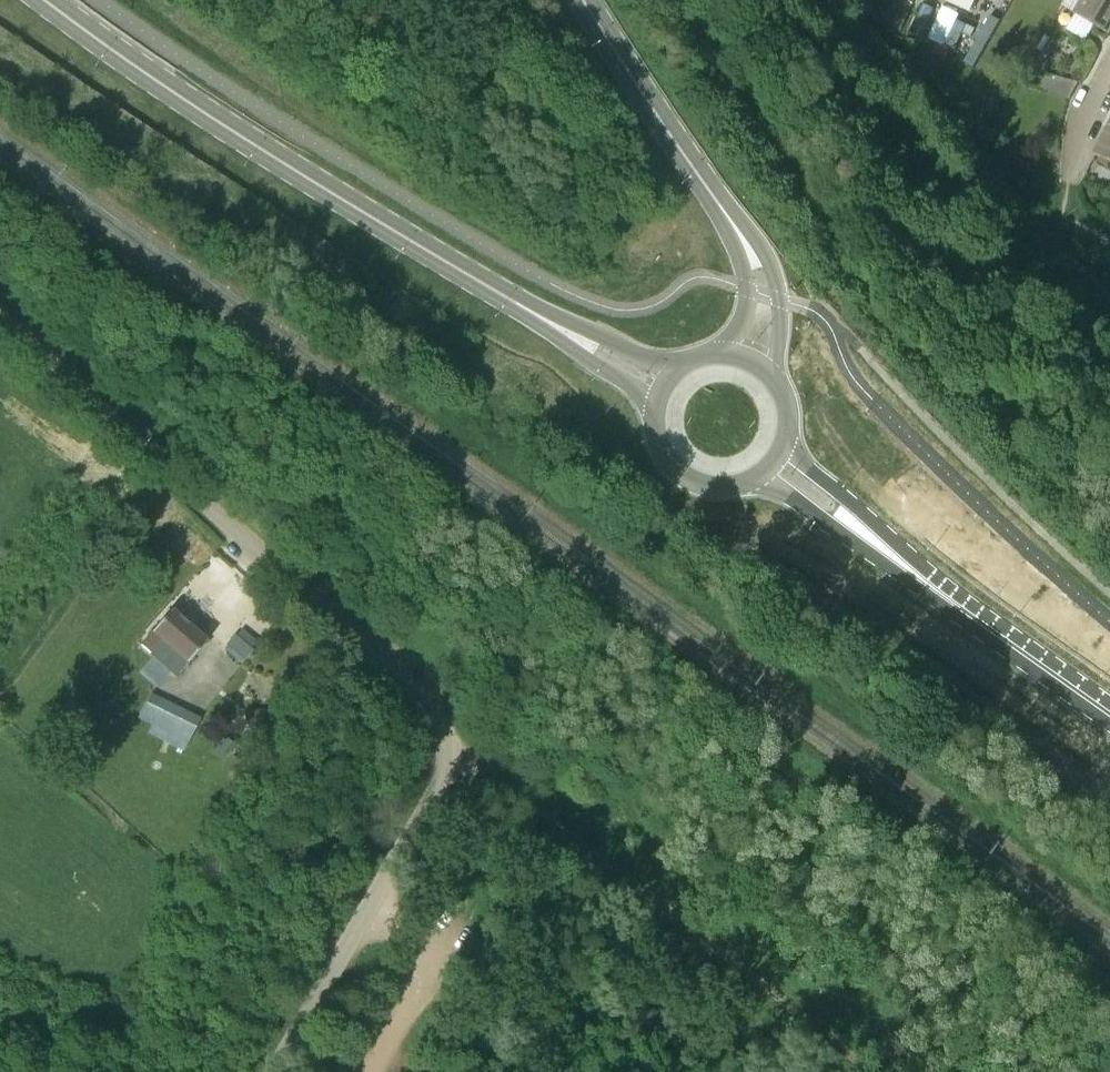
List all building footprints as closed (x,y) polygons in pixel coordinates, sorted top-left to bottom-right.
[(915,0),(895,0),(892,5),(891,5),(883,22),(901,30),(915,0)] [(968,12),(974,0),(943,0),(968,12)] [(1073,14),(1109,35),(1109,32),(1109,0),(1081,0),(1073,14)] [(980,55),(1000,20),(988,12),(973,38),(967,36),(963,46),(980,55)] [(1047,73),(1048,64),(1040,63),(1039,72),(1047,73)] [(1109,127),(1095,155),(1109,163),(1109,127)] [(170,674),(175,678),(207,642),(172,610),(140,645),(151,657),(140,672),(157,687),(170,674)] [(183,751),(201,718),(151,692),(140,714),(153,721),(147,732),(183,751)] [(264,743),(264,710),(245,710),(245,743),(264,743)] [(212,750),(222,757),(232,743),(223,736),(212,750)] [(244,758),(253,764),(257,758),(248,752),(244,758)] [(234,755),(229,762),(246,774),(251,767),(234,755)]
